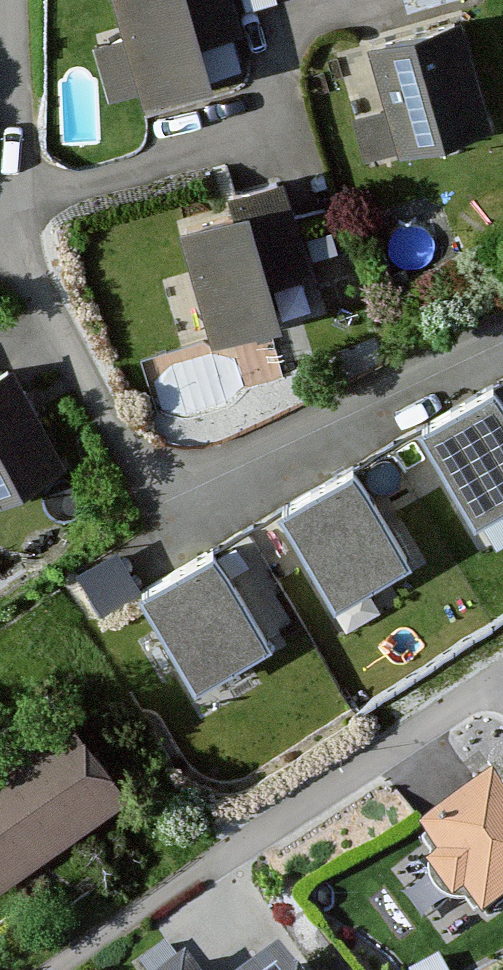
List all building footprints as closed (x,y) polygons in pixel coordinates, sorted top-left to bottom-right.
[(149,102),(219,84),(209,47),(243,38),(234,0),(123,0),(149,102)] [(251,19),(283,11),(280,0),(246,0),(251,19)] [(408,23),(482,3),(481,0),(402,0),(408,23)] [(373,56),(405,166),(500,139),(469,29),(373,56)] [(240,220),(191,232),(217,338),(286,321),(275,277),(316,266),(294,180),(234,195),(240,220)] [(0,388),(0,503),(72,466),(24,375),(0,388)] [(429,435),(484,531),(502,520),(502,393),(429,435)] [(363,470),(283,515),(340,613),(419,568),(363,470)] [(214,540),(137,583),(197,691),(274,648),(214,540)] [(0,769),(0,883),(124,803),(72,723),(0,769)] [(502,796),(430,846),(447,871),(433,881),(459,918),(475,907),(491,930),(502,922),(502,797),(502,796)] [(283,949),(252,969),(297,969),(283,949)] [(190,958),(172,969),(198,969),(190,958)]
